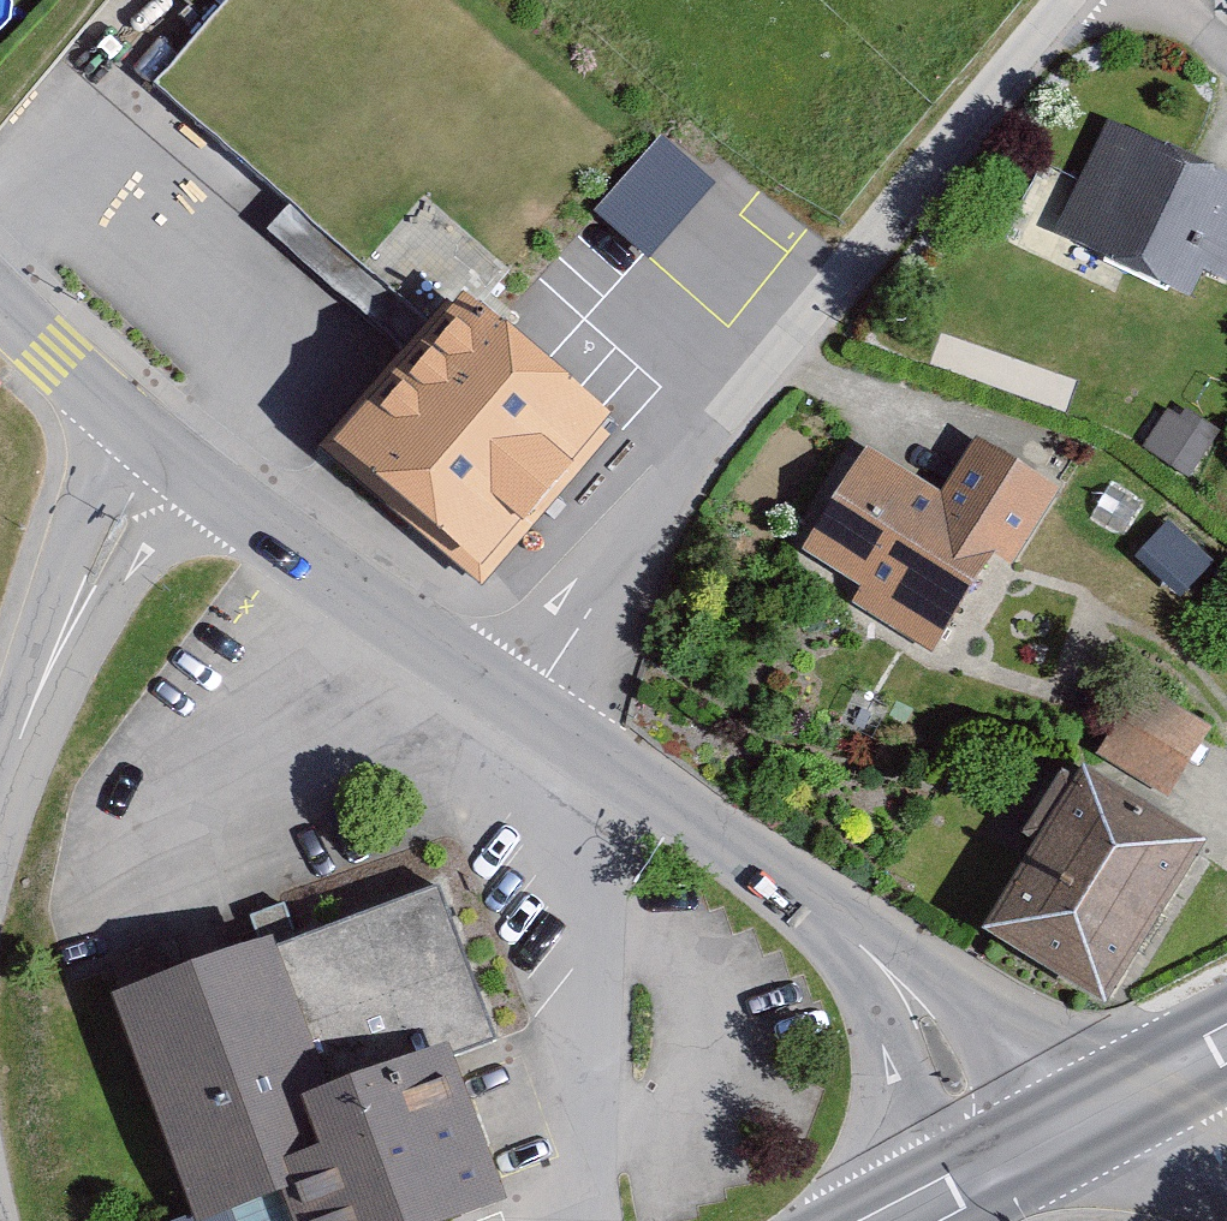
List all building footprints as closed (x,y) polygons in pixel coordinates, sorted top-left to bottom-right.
[(1109,140),(1061,239),(1196,303),(1210,275),(1226,283),(1226,196),(1109,140)] [(667,141),(596,218),(650,267),(721,190),(667,141)] [(503,589),(634,416),(489,306),(460,344),(436,325),(333,460),(503,589)] [(1070,503),(983,448),(950,500),(878,455),(814,557),(871,594),(863,608),(945,660),(1005,566),(1023,577),(1070,503)] [(1166,526),(1144,564),(1192,592),(1215,555),(1166,526)] [(1212,735),(1143,693),(1103,759),(1172,800),(1212,735)] [(1221,849),(1098,777),(1005,937),(1128,1008),(1221,849)] [(122,1010),(202,1220),(225,1220),(303,1192),(314,1220),(490,1220),(528,1207),(470,1054),(506,1040),(453,899),(292,959),(287,948),(122,1010)]
